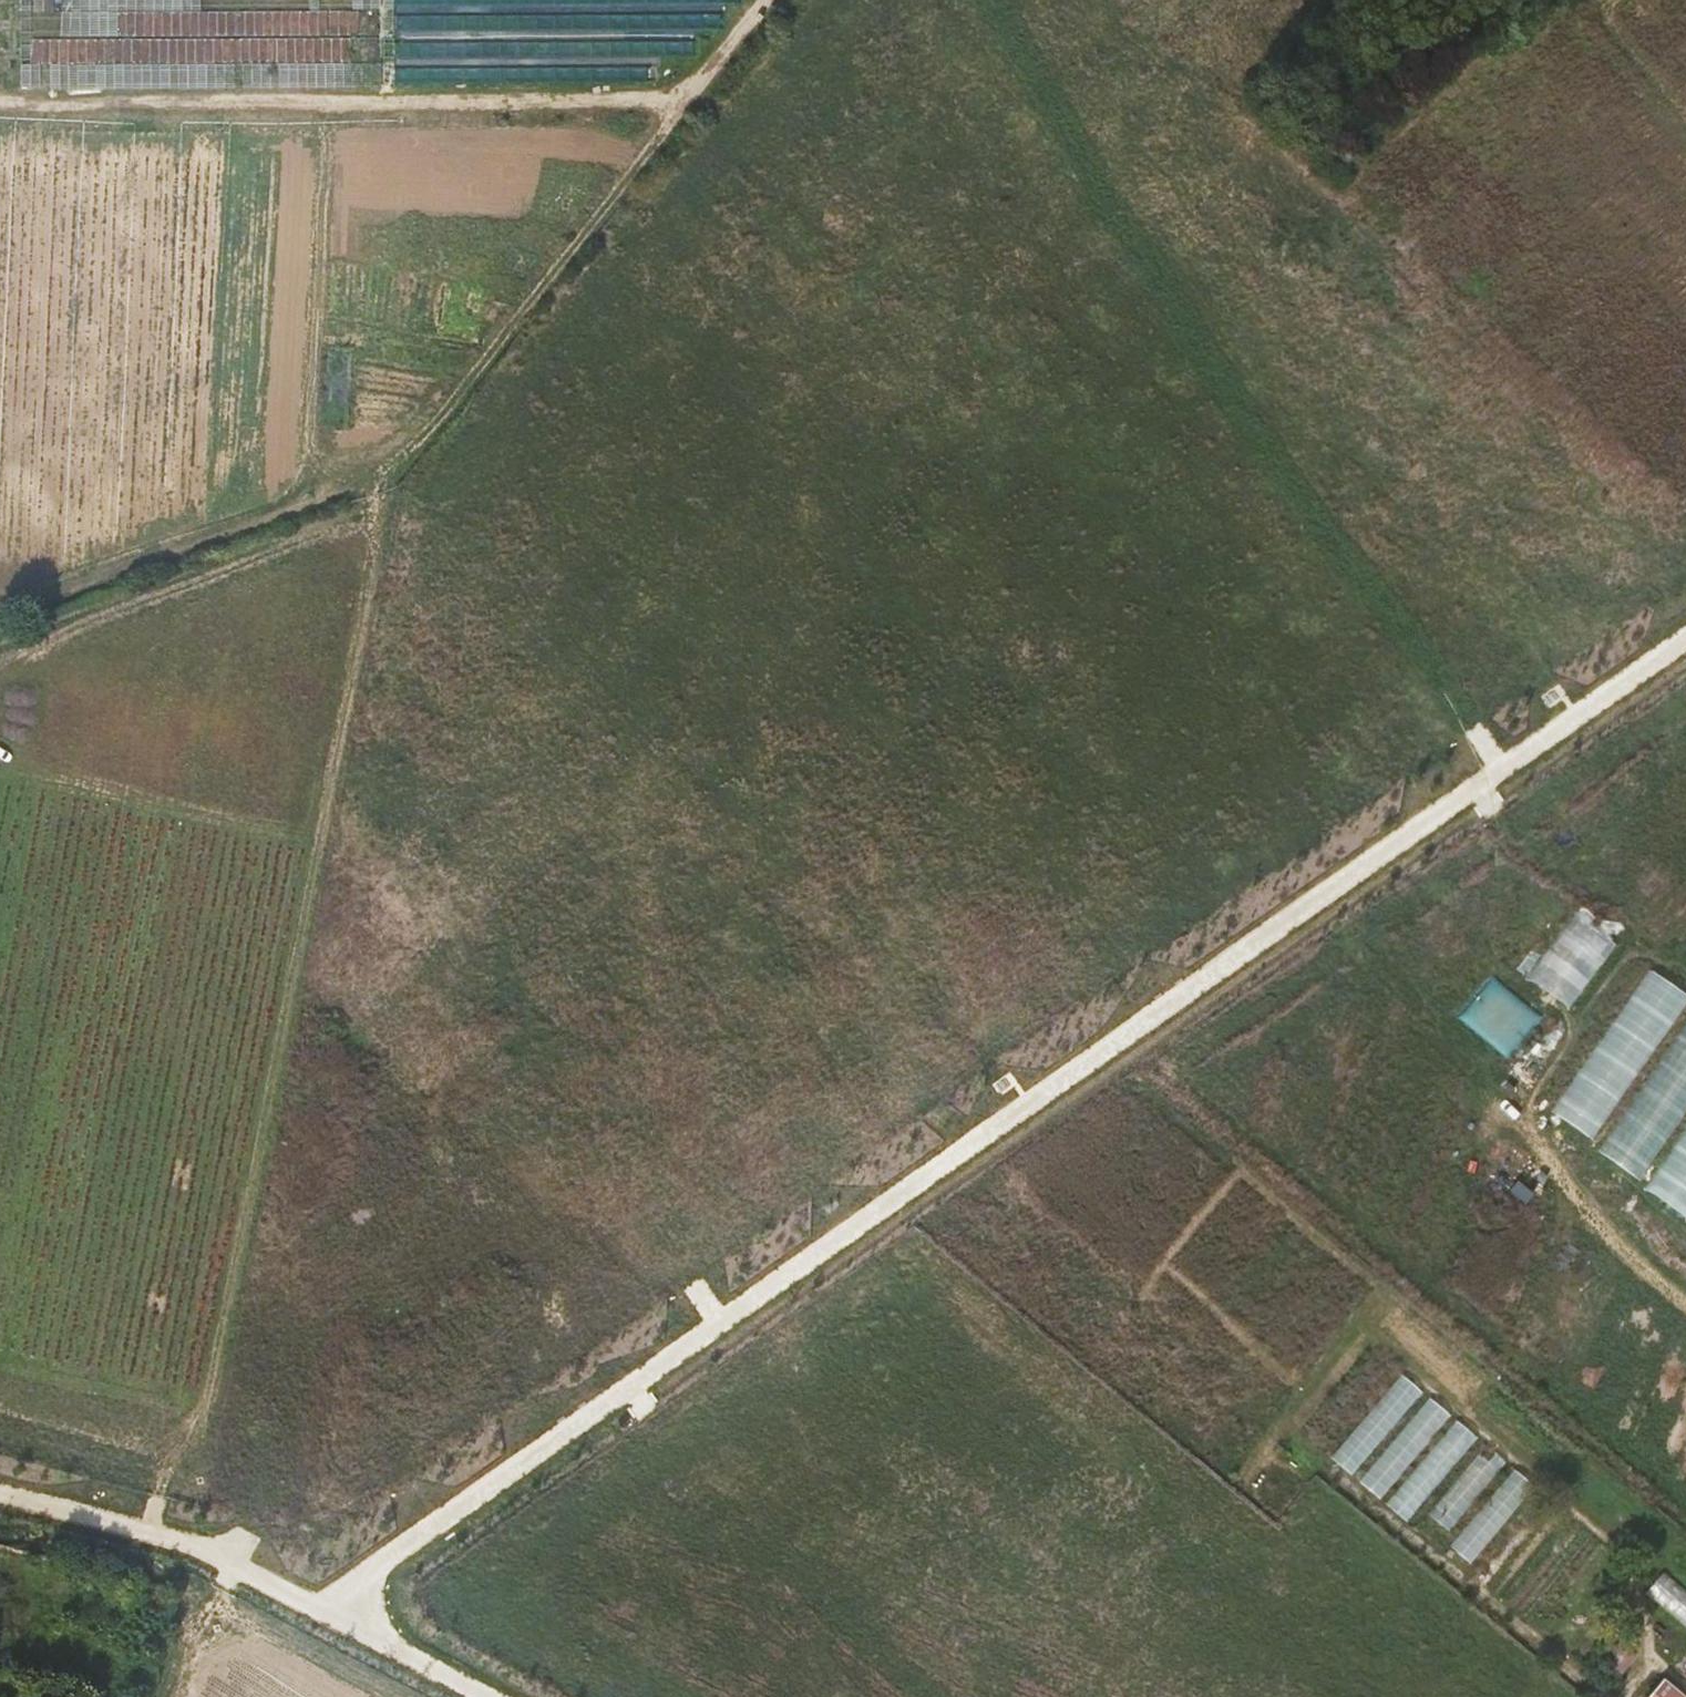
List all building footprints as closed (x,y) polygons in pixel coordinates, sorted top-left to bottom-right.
[(1685,1113),(1685,1018),(1602,1152),(1645,1178),(1685,1113)] [(1354,1471),(1374,1445),(1367,1440),(1381,1420),(1391,1428),(1421,1388),(1400,1372),(1336,1458),(1354,1471)] [(1685,1619),(1685,1586),(1664,1571),(1648,1593),(1685,1619)] [(1620,1642),(1603,1660),(1621,1675),(1637,1655),(1620,1642)] [(1663,1679),(1648,1696),(1685,1696),(1663,1679)]
